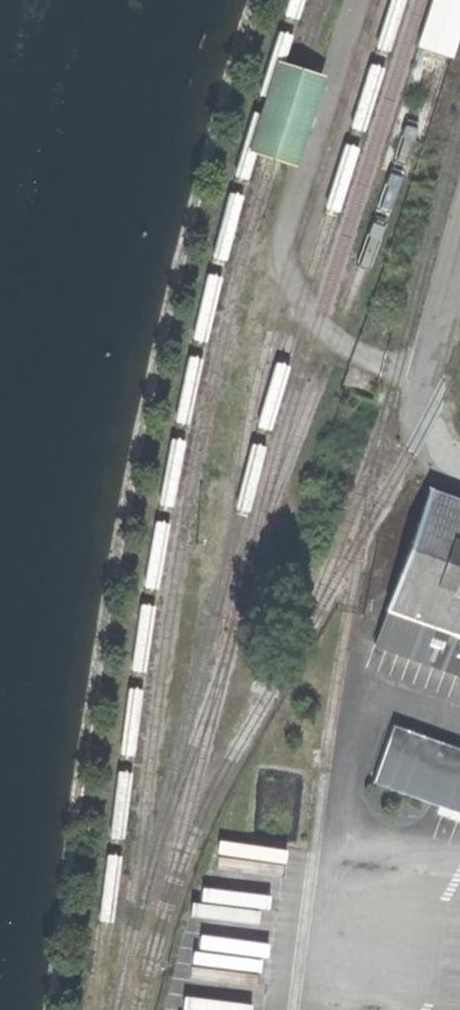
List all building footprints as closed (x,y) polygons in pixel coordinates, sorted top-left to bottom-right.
[(446,54),(459,12),(459,0),(432,0),(417,44),(435,50),(446,54)] [(301,68),(282,62),(253,149),(277,157),(299,164),(328,77),(301,68)] [(429,489),(374,643),(459,674),(459,500),(429,489)] [(393,724),(372,782),(459,814),(459,748),(393,724)]
